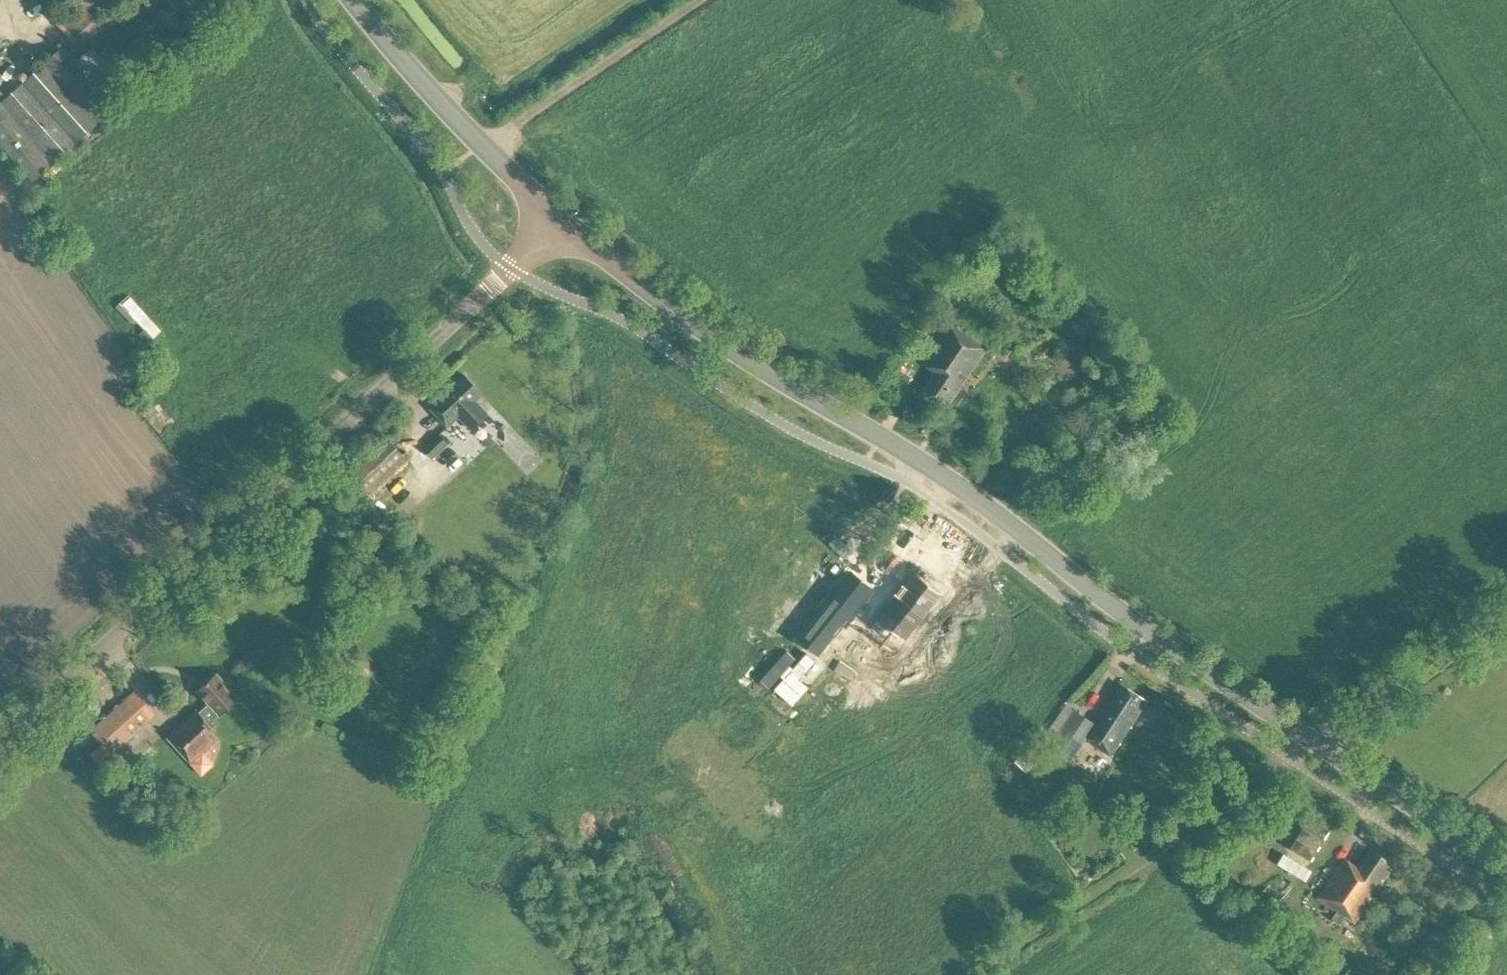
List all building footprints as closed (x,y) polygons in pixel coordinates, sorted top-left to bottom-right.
[(77,59),(64,46),(0,103),(0,141),(31,182),(117,105),(108,94),(121,82),(119,80),(156,47),(143,32),(107,64),(91,47),(77,59)] [(945,407),(985,348),(950,324),(921,365),(934,374),(922,391),(945,407)] [(485,413),(475,402),(482,396),(463,376),(430,406),(448,426),(459,416),(470,428),(485,413)] [(428,452),(443,437),(434,428),(419,442),(428,452)] [(357,494),(402,454),(385,436),(341,476),(357,494)] [(852,596),(868,574),(853,563),(837,585),(852,596)] [(836,573),(839,569),(835,565),(831,570),(836,573)] [(878,620),(903,640),(940,593),(915,573),(905,586),(903,584),(895,594),(897,596),(878,620)] [(842,628),(841,627),(856,608),(834,590),(795,639),(818,656),(833,636),(835,637),(842,628)] [(219,716),(238,699),(216,674),(197,691),(208,703),(197,713),(195,711),(167,737),(190,763),(219,737),(208,725),(219,715),(219,716)] [(1110,755),(1145,701),(1121,685),(1108,704),(1105,702),(1096,716),(1101,719),(1087,740),(1110,755)] [(113,754),(125,743),(155,715),(134,692),(92,731),(113,754)] [(1071,762),(1095,724),(1073,710),(1048,747),(1071,762)] [(125,743),(113,754),(117,758),(134,775),(145,765),(125,743)] [(1310,861),(1328,830),(1308,818),(1290,849),(1310,861)] [(1354,923),(1393,865),(1369,849),(1358,867),(1343,859),(1317,898),(1354,923)]
